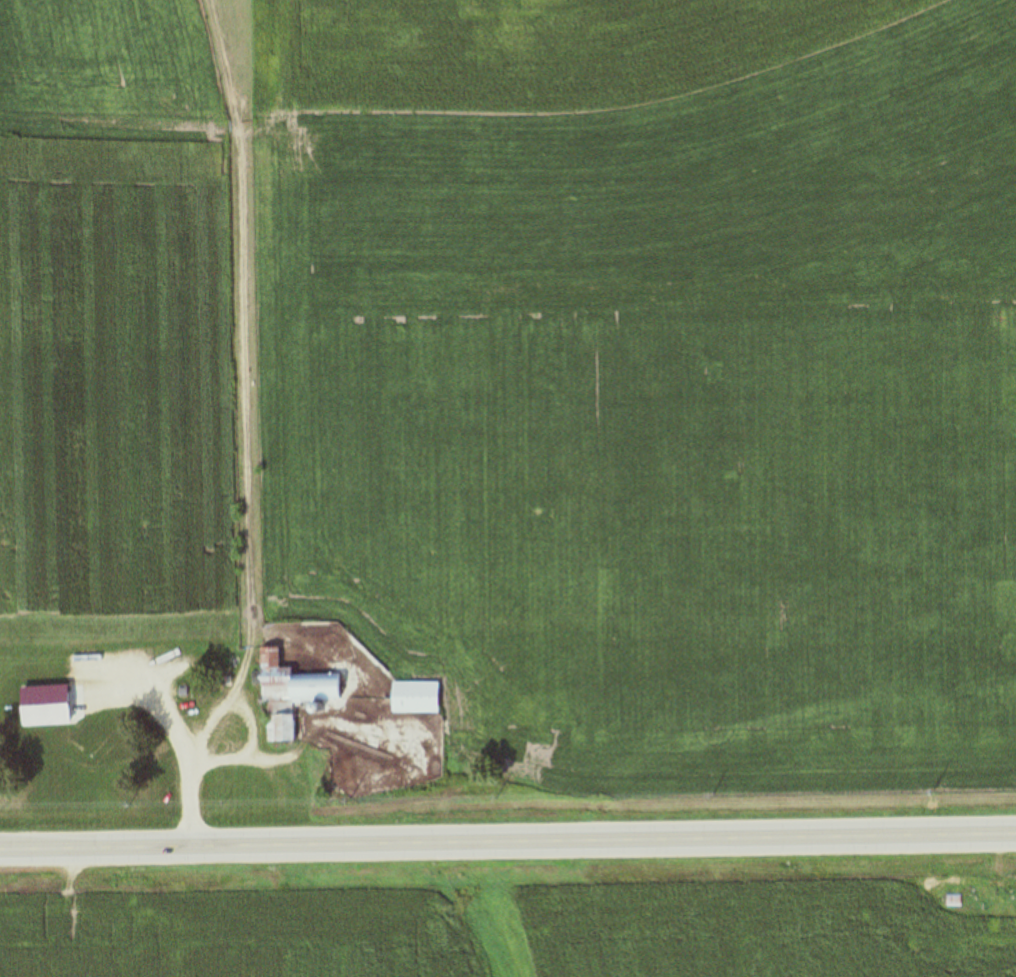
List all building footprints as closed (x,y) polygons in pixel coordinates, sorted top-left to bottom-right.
[(339,700),(338,675),(291,675),(291,669),(278,669),(278,648),(259,648),(259,701),(267,701),(268,742),(293,742),(293,700),(339,700)] [(438,683),(391,683),(391,713),(438,713),(438,683)] [(962,896),(946,896),(946,908),(962,908),(962,896)]
